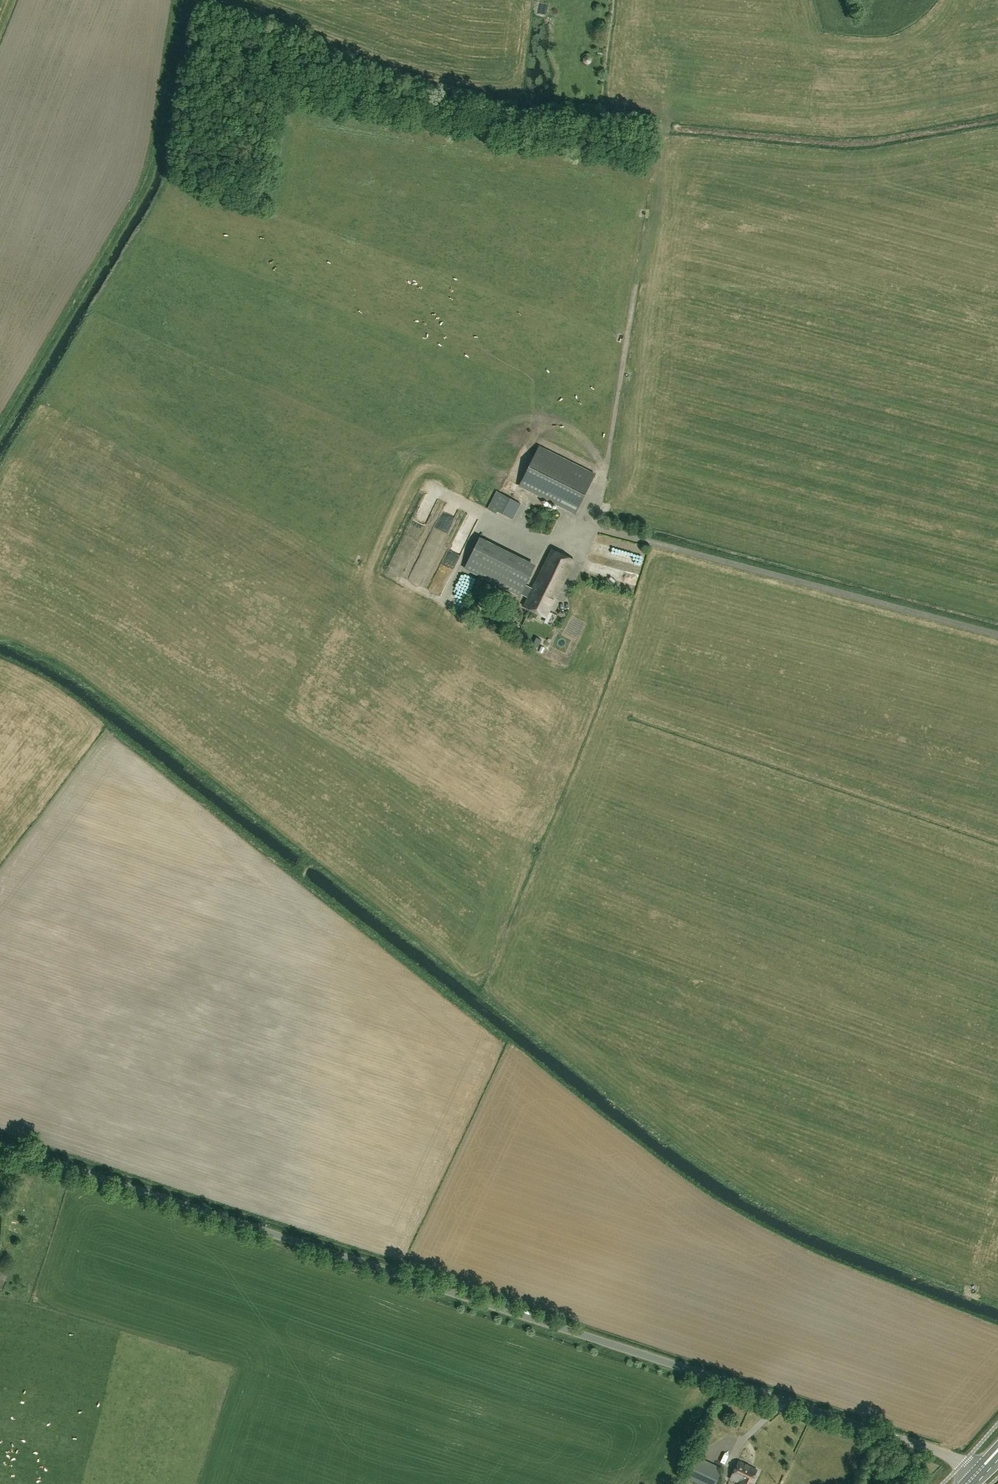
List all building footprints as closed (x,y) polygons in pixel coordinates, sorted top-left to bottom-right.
[(540,446),(520,485),(576,514),(596,475),(540,446)] [(498,511),(506,496),(500,493),(497,491),(488,509),(497,513),(498,511)] [(520,596),(521,594),(528,597),(533,588),(526,585),(536,565),(480,536),(464,568),(520,596)] [(523,607),(546,618),(574,560),(552,549),(533,588),(528,597),(523,607)] [(459,610),(461,603),(454,601),(453,608),(459,610)] [(711,1463),(699,1457),(689,1479),(700,1483),(716,1483),(724,1468),(711,1463)] [(750,1466),(739,1461),(730,1479),(740,1483),(739,1483),(751,1483),(758,1469),(750,1466)]
